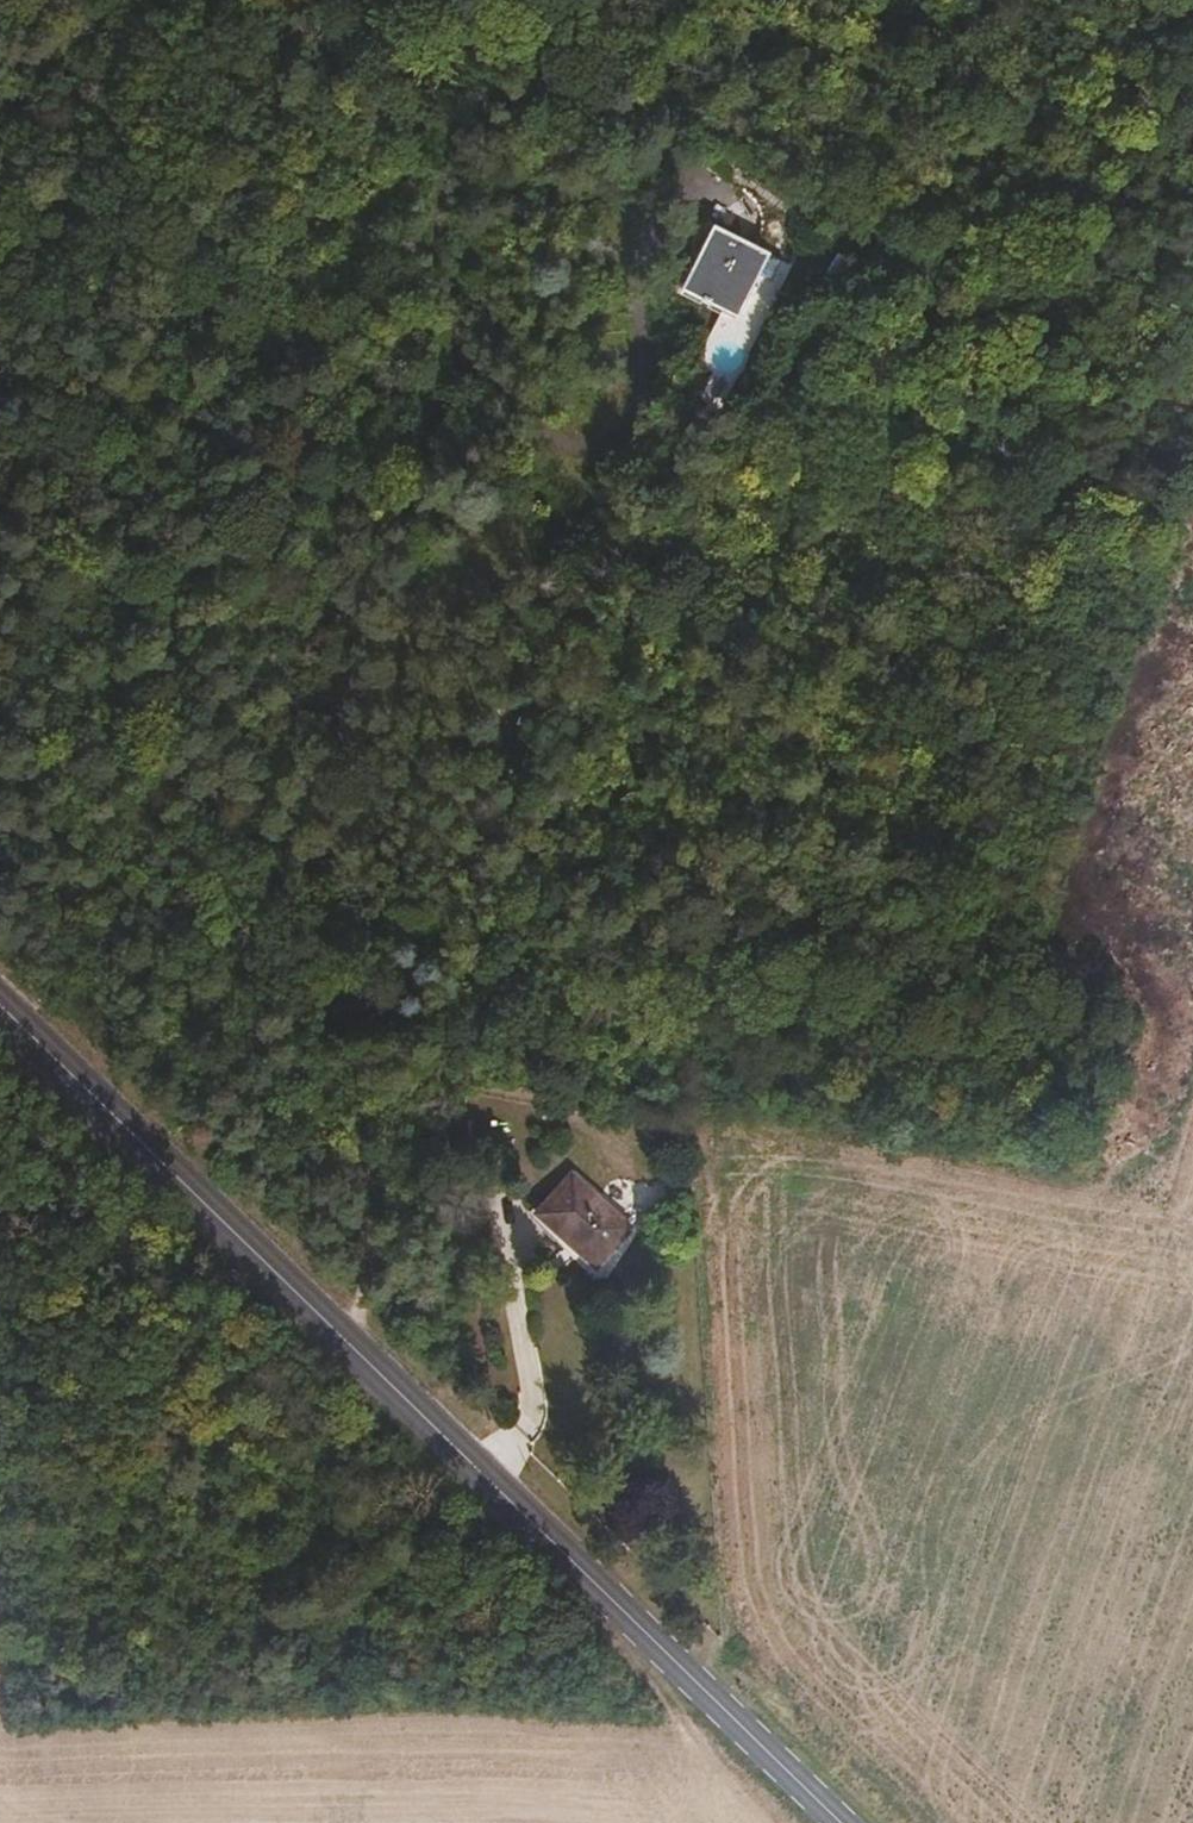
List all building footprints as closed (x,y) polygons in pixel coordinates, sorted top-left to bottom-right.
[(729,300),(763,233),(709,205),(674,273),(729,300)] [(639,1244),(645,1236),(585,1182),(547,1225),(579,1255),(585,1247),(614,1275),(622,1267),(631,1276),(649,1254),(639,1244)]
